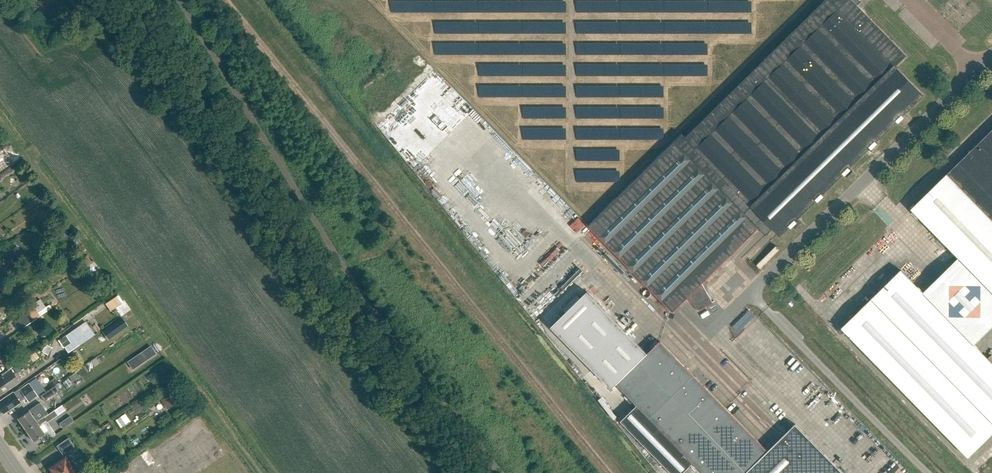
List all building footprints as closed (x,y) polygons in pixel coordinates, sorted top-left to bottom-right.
[(851,0),(825,0),(685,138),(682,135),(588,226),(673,312),(687,299),(698,310),(712,302),(702,284),(766,221),(779,234),(789,225),(791,228),(793,226),(797,231),(804,224),(797,217),(816,199),(818,202),(824,195),(822,193),(842,173),(845,175),(851,169),(849,167),(868,148),(871,152),(873,150),(872,149),(878,143),(876,141),(896,121),(899,123),(900,121),(905,126),(912,119),(905,112),(923,95),(895,66),(905,55),(851,0)] [(705,74),(705,64),(677,64),(677,74),(705,74)] [(975,139),(989,125),(985,121),(971,134),(975,139)] [(947,174),(911,209),(991,291),(991,130),(947,174)] [(852,171),(847,176),(851,180),(856,175),(852,171)] [(67,239),(77,254),(85,249),(74,234),(67,239)] [(24,255),(16,246),(12,250),(19,259),(24,255)] [(90,261),(86,254),(75,260),(81,268),(93,260),(92,259),(90,261)] [(79,270),(83,277),(95,269),(90,263),(79,270)] [(842,328),(968,457),(991,434),(991,363),(901,270),(842,328)] [(647,353),(587,291),(579,298),(576,294),(561,309),(565,312),(550,326),(611,388),(616,383),(636,404),(620,421),(671,472),(681,472),(693,462),(703,472),(843,472),(844,472),(795,423),(766,451),(660,341),(647,353)] [(113,306),(120,316),(126,312),(127,313),(131,310),(130,308),(129,309),(122,299),(121,300),(118,296),(109,303),(111,307),(113,306)] [(18,313),(26,324),(50,307),(48,304),(44,306),(39,299),(32,304),(18,313)] [(735,332),(753,316),(747,309),(729,326),(735,332)] [(618,322),(630,331),(636,324),(624,314),(618,322)] [(103,332),(108,340),(128,326),(122,318),(103,332)] [(63,347),(67,353),(94,334),(85,321),(57,341),(62,348),(63,347)] [(41,351),(47,354),(51,347),(46,344),(41,351)] [(136,357),(141,363),(155,354),(151,347),(136,357)] [(86,365),(90,370),(102,362),(98,357),(86,365)] [(12,359),(4,364),(8,370),(16,364),(12,359)] [(0,379),(0,396),(9,390),(9,389),(19,382),(11,371),(0,378),(1,379),(0,379)] [(76,373),(69,378),(73,383),(80,378),(76,373)] [(48,383),(51,388),(59,383),(55,378),(48,383)] [(63,383),(67,389),(72,386),(68,379),(63,383)] [(29,384),(20,390),(23,394),(24,395),(29,402),(37,396),(29,384)] [(57,385),(41,397),(44,402),(60,391),(57,385)] [(0,403),(0,408),(4,413),(19,403),(17,399),(24,395),(23,394),(20,390),(20,389),(0,403)] [(176,403),(170,394),(160,401),(166,410),(176,403)] [(62,405),(55,410),(55,411),(58,415),(65,410),(62,405)] [(29,412),(19,419),(27,431),(45,418),(44,417),(37,422),(32,415),(40,410),(37,406),(29,411),(29,412)] [(45,418),(27,431),(34,441),(45,434),(40,426),(47,421),(48,423),(58,416),(58,415),(55,411),(45,418)] [(116,420),(121,427),(130,421),(126,413),(116,420)] [(70,417),(60,424),(63,430),(74,422),(70,417)] [(69,464),(81,456),(69,439),(57,447),(65,458),(49,469),(52,472),(75,472),(69,464)]
